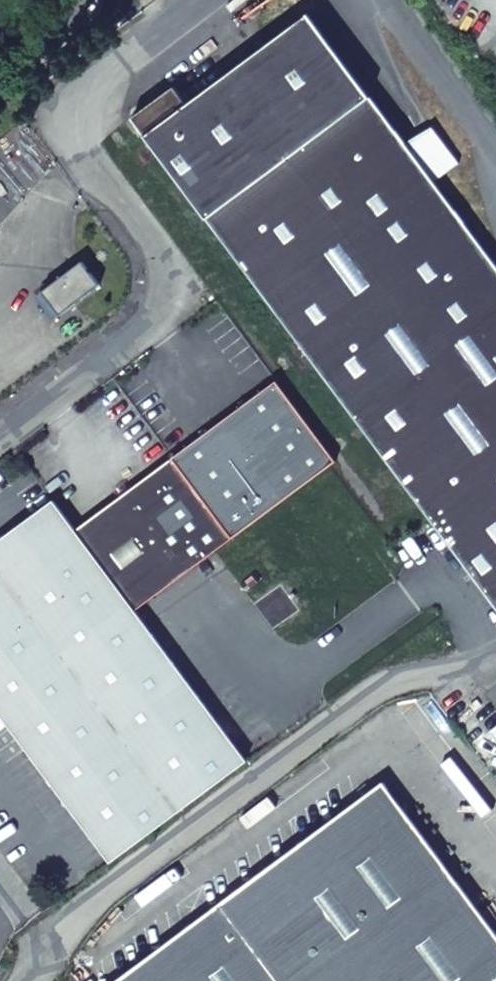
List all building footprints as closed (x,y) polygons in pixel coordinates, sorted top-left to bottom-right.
[(134,116),(495,603),(495,264),(434,180),(458,163),(436,135),(412,151),(309,14),(188,102),(176,85),(134,116)] [(78,529),(138,608),(235,536),(338,460),(278,380),(132,489),(122,496),(78,529)] [(122,496),(132,489),(127,481),(116,488),(122,496)] [(138,608),(78,529),(56,499),(0,541),(0,707),(114,857),(250,756),(138,608)] [(385,781),(116,980),(495,980),(495,931),(385,781)]
